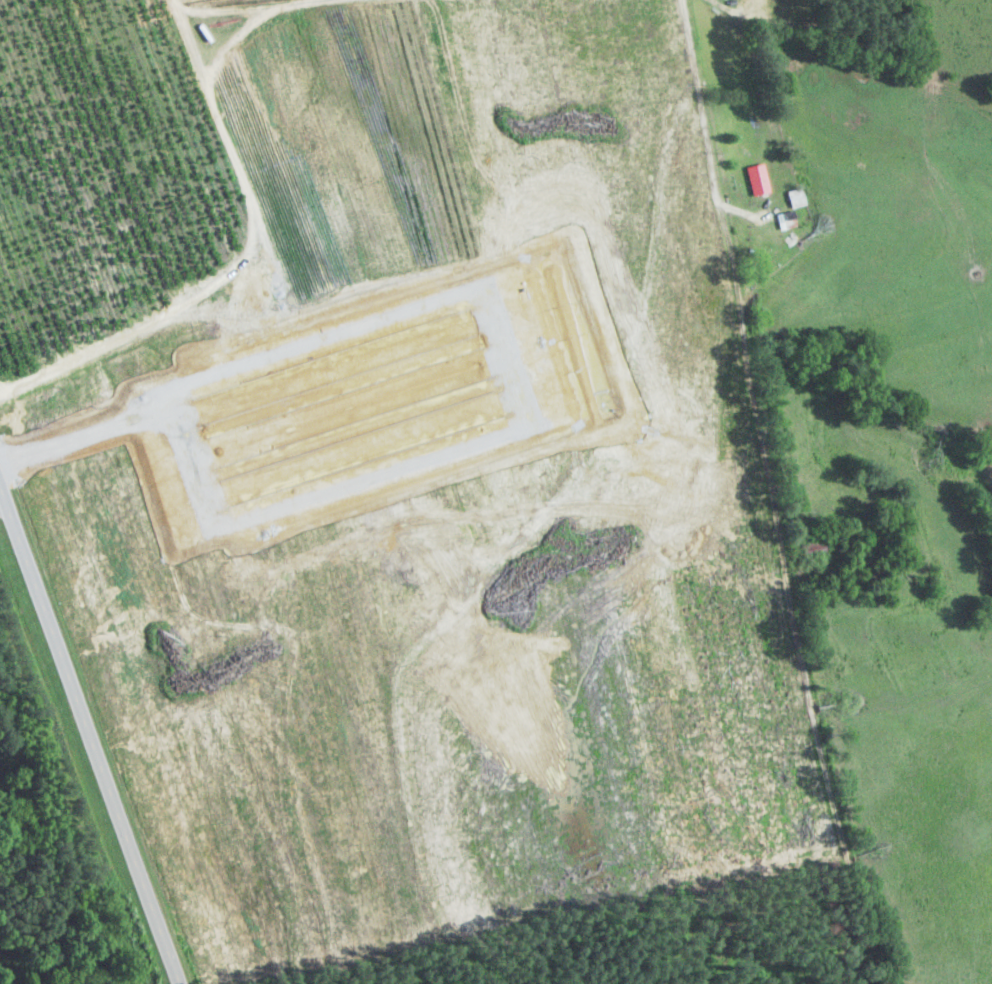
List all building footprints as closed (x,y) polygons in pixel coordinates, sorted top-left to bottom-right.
[(749,198),(766,194),(760,166),(744,169),(749,198)] [(789,210),(802,207),(798,191),(785,195),(789,210)] [(796,545),(800,563),(823,559),(819,540),(796,545)]
